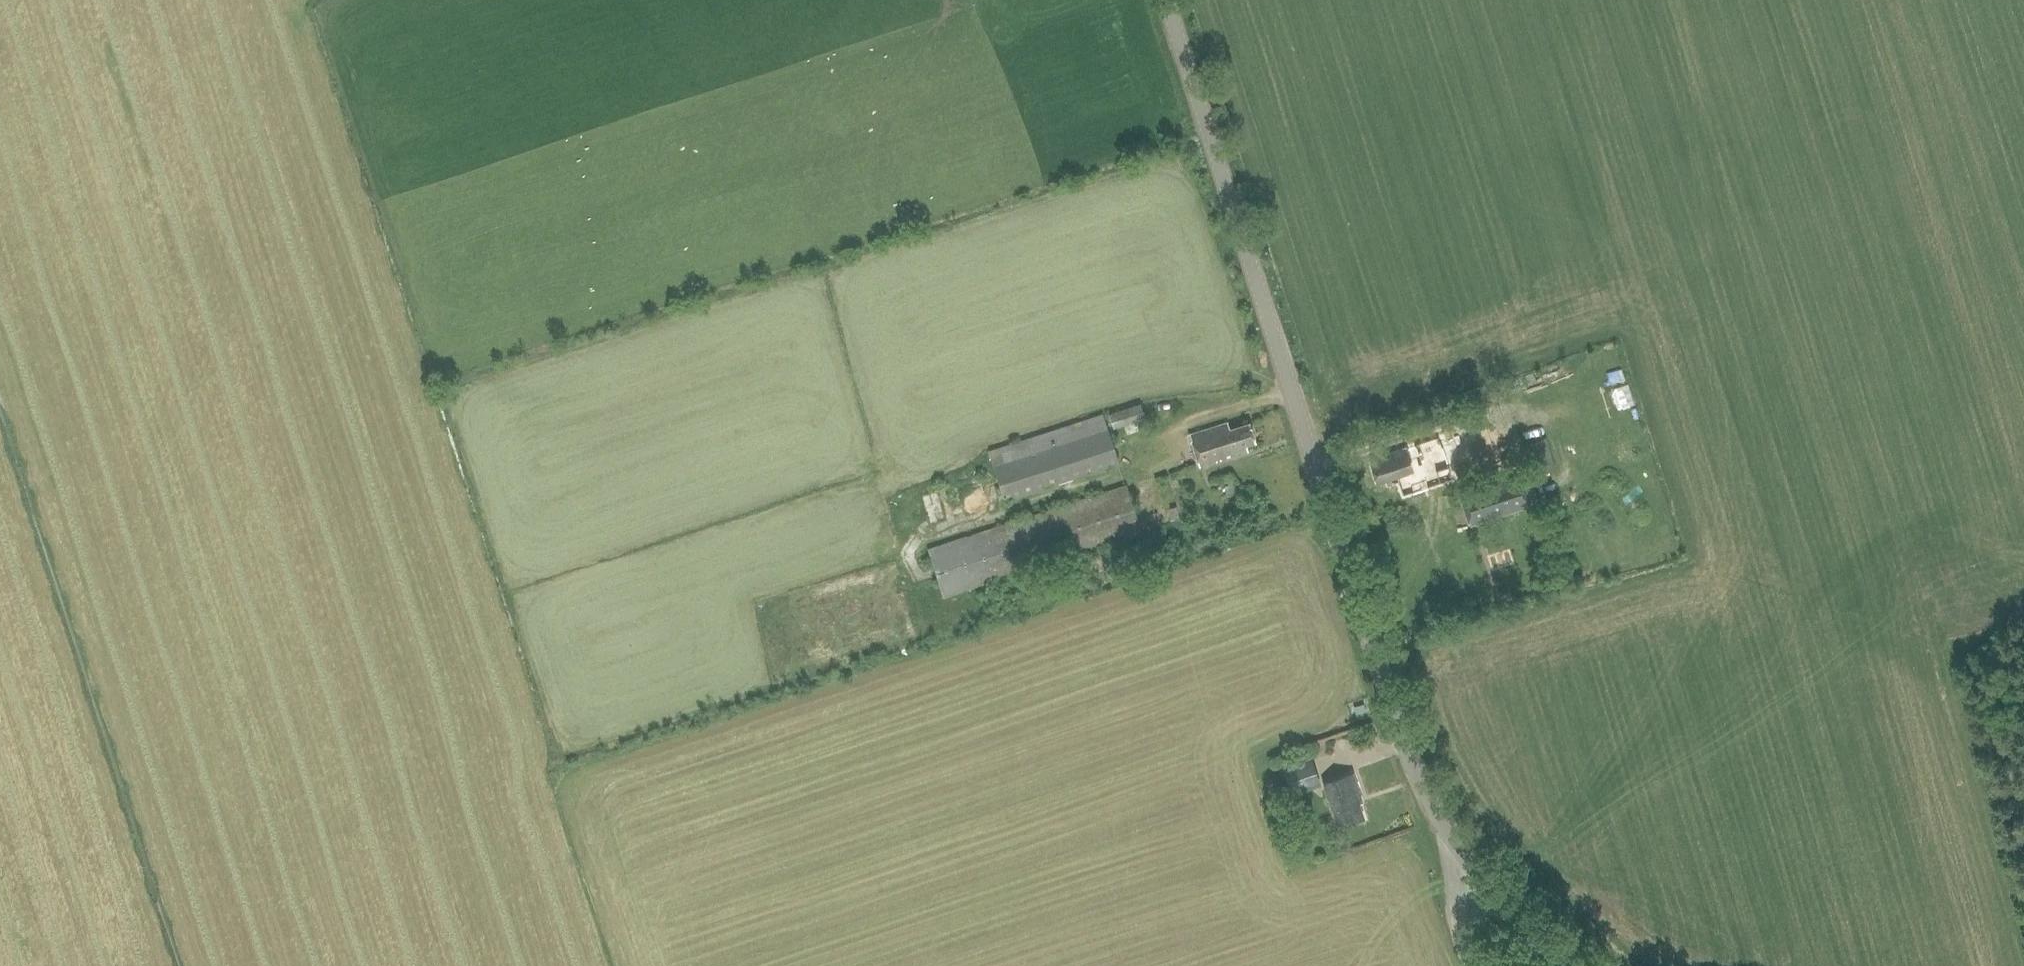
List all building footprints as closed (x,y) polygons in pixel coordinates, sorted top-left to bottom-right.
[(1141,405),(1110,414),(1114,428),(1145,418),(1141,405)] [(1119,464),(1103,414),(988,451),(1004,501),(1119,464)] [(1453,431),(1463,466),(1507,453),(1496,418),(1453,431)] [(1246,446),(1255,443),(1249,423),(1231,428),(1229,423),(1191,435),(1200,465),(1248,451),(1246,446)] [(1403,479),(1409,477),(1414,475),(1414,477),(1440,468),(1429,438),(1388,453),(1389,458),(1371,465),(1378,485),(1386,481),(1388,487),(1404,481),(1403,479)] [(1520,474),(1460,494),(1470,525),(1530,505),(1520,474)] [(1126,485),(928,549),(944,598),(1142,534),(1126,485)] [(1311,757),(1282,767),(1292,795),(1321,785),(1311,757)] [(1339,826),(1364,817),(1359,804),(1363,802),(1353,774),(1324,784),(1339,826)]
